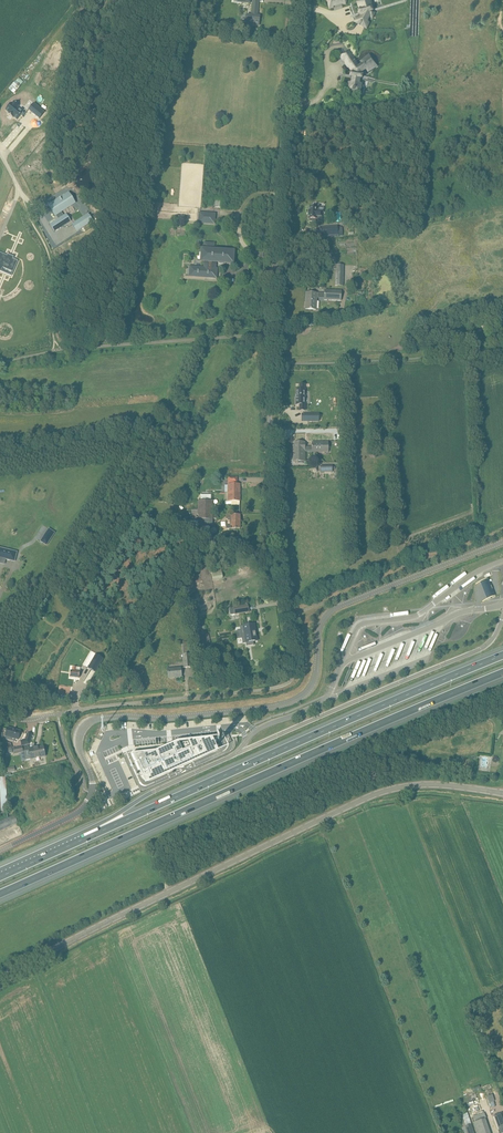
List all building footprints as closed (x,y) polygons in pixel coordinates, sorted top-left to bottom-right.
[(252,15),(247,15),(246,24),(259,26),(260,17),(257,16),(259,0),(253,0),(252,15)] [(356,22),(360,24),(360,25),(361,26),(362,25),(365,27),(367,23),(366,23),(369,18),(372,19),(375,13),(372,11),(371,8),(369,8),(368,6),(370,5),(369,0),(368,0),(358,3),(360,8),(361,8),(362,11),(359,12),(358,12),(358,13),(359,16),(360,16),(361,16),(360,17),(359,19),(358,18),(356,22)] [(354,62),(355,62),(348,52),(341,57),(348,67),(349,66),(353,72),(353,74),(351,74),(350,77),(350,78),(352,78),(351,83),(349,83),(348,90),(353,91),(355,92),(355,91),(360,92),(361,85),(359,85),(360,80),(361,80),(362,79),(362,77),(362,76),(360,76),(361,73),(366,69),(367,71),(376,65),(370,56),(361,62),(362,64),(358,67),(354,62)] [(19,77),(9,89),(15,94),(24,81),(19,77)] [(23,113),(17,108),(19,106),(14,102),(12,104),(12,103),(6,110),(9,113),(8,114),(13,118),(14,117),(17,120),(21,115),(23,117),(25,114),(23,113)] [(34,103),(28,110),(39,119),(45,112),(34,103)] [(22,140),(13,150),(19,154),(23,149),(28,154),(33,149),(22,140)] [(31,185),(36,182),(33,178),(27,182),(31,190),(34,189),(31,185)] [(41,190),(42,194),(49,191),(45,179),(35,182),(38,190),(41,190)] [(58,220),(50,225),(54,232),(68,223),(64,216),(63,217),(61,213),(72,206),(71,204),(75,202),(69,194),(67,196),(66,196),(65,195),(59,199),(61,202),(57,205),(55,203),(50,206),(54,212),(54,213),(53,213),(55,216),(57,215),(59,218),(60,219),(58,220)] [(312,207),(312,209),(309,209),(309,213),(308,213),(308,217),(309,217),(309,221),(310,221),(310,223),(316,223),(316,220),(317,220),(317,218),(321,218),(321,213),(318,213),(318,207),(312,207)] [(200,214),(200,222),(214,223),(214,215),(200,214)] [(87,215),(77,222),(81,229),(93,221),(88,215),(87,215)] [(337,227),(322,228),(323,228),(323,236),(338,235),(337,227)] [(198,269),(197,276),(209,277),(209,278),(214,278),(214,277),(216,277),(216,276),(217,276),(217,271),(216,271),(216,270),(214,270),(215,262),(219,262),(219,263),(224,264),(224,263),(232,263),(233,252),(213,251),(213,245),(205,244),(205,250),(202,250),(202,261),(206,261),(205,263),(204,268),(205,268),(205,269),(198,269)] [(1,271),(2,269),(3,267),(5,268),(13,271),(15,267),(15,266),(17,262),(12,260),(13,258),(8,255),(7,256),(0,253),(0,270),(1,271)] [(343,286),(344,265),(336,265),(335,286),(343,286)] [(342,292),(325,291),(325,300),(341,301),(342,292)] [(317,293),(306,293),(306,301),(307,301),(307,309),(306,309),(316,310),(317,293)] [(296,396),(296,397),(296,399),(296,405),(300,405),(300,411),(305,411),(305,403),(304,403),(304,393),(304,392),(305,392),(305,389),(300,388),(300,391),(296,391),(296,396)] [(295,445),(293,445),(293,454),(294,461),(294,462),(298,462),(298,463),(303,463),(303,462),(304,462),(304,448),(312,448),(312,447),(305,447),(305,443),(304,443),(304,442),(295,442),(295,445)] [(317,443),(312,443),(312,447),(312,448),(312,452),(328,452),(328,442),(317,443)] [(229,484),(229,493),(240,492),(240,484),(229,484)] [(229,493),(229,501),(232,501),(232,505),(240,505),(240,501),(240,492),(229,493)] [(213,501),(198,501),(198,510),(190,510),(190,519),(213,519),(218,519),(218,515),(213,515),(213,501)] [(226,529),(240,529),(240,515),(226,515),(226,529)] [(41,541),(46,545),(54,533),(49,529),(41,541)] [(16,552),(0,548),(0,557),(13,561),(15,560),(16,552)] [(212,572),(214,579),(224,577),(222,570),(212,572)] [(488,580),(480,583),(482,589),(486,600),(494,597),(491,586),(488,580)] [(36,586),(31,583),(25,593),(30,596),(36,586)] [(249,612),(248,605),(229,608),(230,615),(249,612)] [(244,630),(241,631),(242,635),(243,643),(246,643),(247,646),(254,644),(254,641),(256,641),(255,632),(254,632),(253,629),(255,629),(255,624),(249,625),(243,626),(244,630)] [(202,631),(194,633),(197,647),(211,644),(209,638),(208,634),(204,635),(203,631),(202,631)] [(425,646),(433,649),(439,635),(432,632),(430,635),(426,634),(423,640),(419,638),(417,643),(414,642),(412,646),(415,648),(414,650),(417,651),(419,648),(423,650),(425,646)] [(377,642),(359,647),(360,651),(378,646),(377,642)] [(63,661),(66,663),(72,649),(69,647),(63,661)] [(192,667),(191,654),(183,654),(184,667),(192,667)] [(96,655),(88,668),(95,672),(103,659),(96,655)] [(349,673),(367,673),(373,660),(370,660),(365,657),(363,663),(358,661),(356,667),(352,665),(349,673)] [(79,678),(80,667),(73,666),(73,671),(70,671),(70,677),(79,678)] [(182,677),(181,668),(168,669),(169,678),(182,677)] [(4,739),(14,742),(15,739),(18,740),(19,738),(20,735),(21,731),(7,727),(4,739)] [(29,744),(31,735),(27,734),(25,740),(20,741),(21,746),(29,744)] [(148,736),(139,739),(142,748),(160,742),(159,739),(155,741),(154,738),(149,740),(148,736)] [(151,755),(132,754),(139,770),(149,780),(216,750),(211,739),(178,743),(151,755)] [(137,741),(131,744),(134,749),(140,746),(137,741)] [(22,746),(13,748),(14,754),(23,752),(24,752),(22,746)] [(29,750),(24,751),(26,760),(31,759),(45,756),(43,746),(29,749),(29,750)] [(478,755),(478,769),(487,769),(487,755),(478,755)] [(17,823),(14,816),(0,822),(0,831),(17,823)] [(472,1116),(478,1132),(490,1132),(483,1112),(472,1116)] [(494,1116),(499,1129),(502,1128),(502,1115),(502,1113),(494,1116)]
